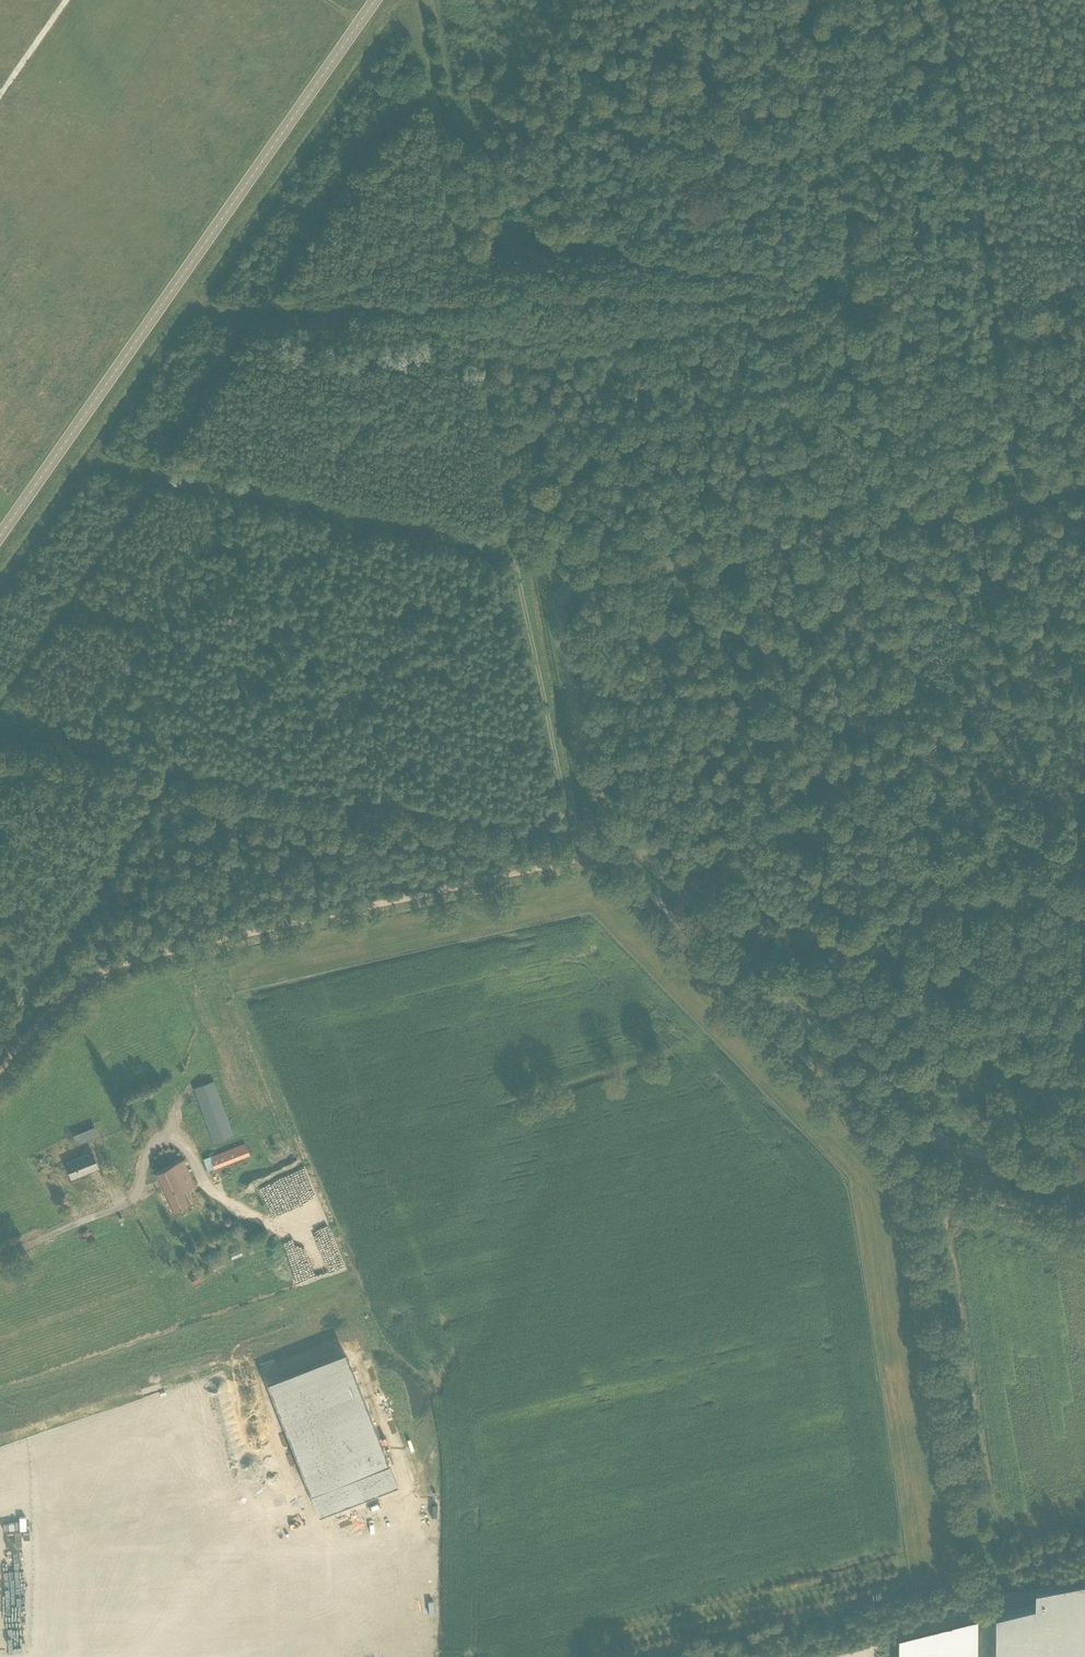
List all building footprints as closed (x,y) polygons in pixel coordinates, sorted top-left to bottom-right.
[(213,1141),(234,1134),(214,1080),(193,1088),(213,1141)] [(94,1126),(84,1131),(87,1140),(98,1136),(94,1126)] [(208,1170),(249,1154),(245,1143),(203,1159),(208,1170)] [(98,1167),(94,1157),(92,1152),(65,1163),(71,1178),(98,1167)] [(184,1191),(196,1185),(183,1160),(155,1173),(173,1211),(190,1203),(184,1191)] [(243,1216),(259,1210),(242,1167),(225,1173),(228,1180),(225,1181),(229,1192),(233,1191),(243,1216)] [(267,1213),(284,1205),(276,1187),(259,1195),(267,1213)] [(272,1390),(319,1515),(400,1484),(353,1359),(272,1390)] [(997,1656),(1084,1656),(1084,1580),(1034,1589),(1034,1604),(998,1614),(997,1656)]
